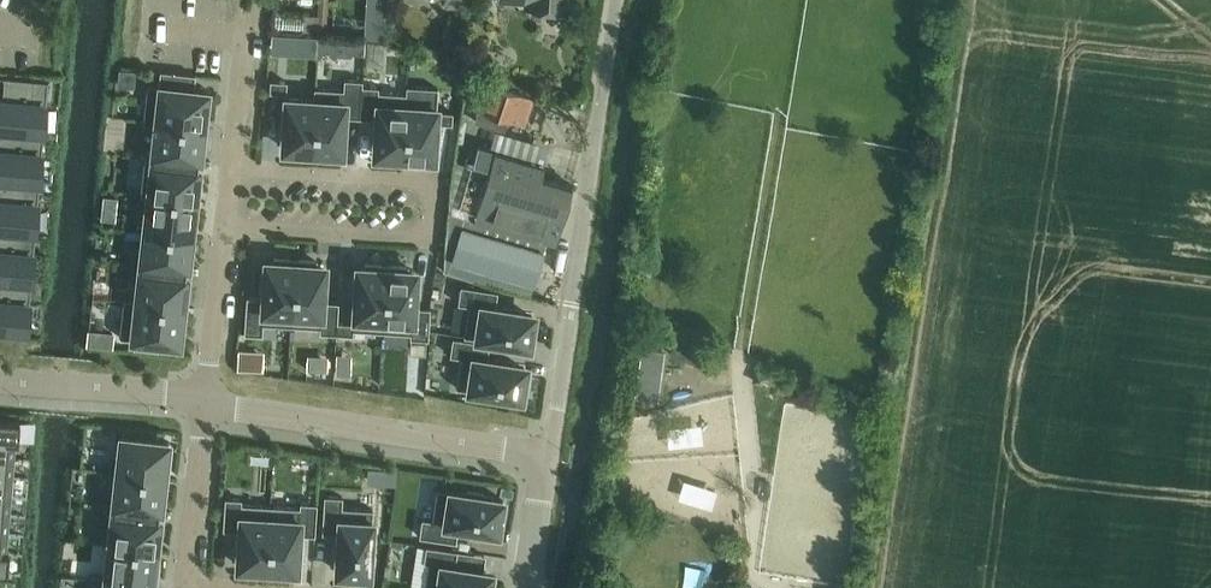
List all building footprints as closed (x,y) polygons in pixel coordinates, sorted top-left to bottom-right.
[(568,0),(498,0),(526,1),(526,6),(567,9),(568,0)] [(275,18),(274,31),(283,32),(283,28),(302,29),(303,17),(284,16),(284,13),(276,12),(275,18)] [(365,37),(365,38),(366,39),(386,39),(386,26),(365,25),(365,37)] [(272,39),(271,54),(290,55),(291,35),(272,34),(272,39)] [(319,35),(318,51),(330,52),(331,36),(319,35)] [(354,37),(353,54),(365,54),(366,39),(365,38),(365,37),(354,37)] [(454,48),(453,68),(469,69),(470,48),(454,48)] [(489,48),(474,48),(474,63),(489,63),(489,48)] [(44,118),(45,107),(46,107),(48,80),(3,76),(3,78),(4,78),(3,100),(0,100),(0,114),(44,118)] [(315,97),(312,154),(344,156),(346,116),(360,117),(362,86),(362,80),(344,79),(344,90),(315,88),(315,97)] [(270,80),(270,90),(286,92),(287,81),(270,80)] [(154,86),(150,122),(205,128),(205,127),(203,127),(204,121),(206,121),(208,103),(206,102),(207,95),(205,94),(205,92),(154,86)] [(362,86),(360,117),(373,118),(371,158),(403,160),(407,103),(407,93),(378,92),(379,87),(362,86)] [(481,87),(474,107),(479,109),(475,122),(504,132),(508,119),(524,125),(533,101),(492,86),(490,90),(481,87)] [(407,103),(403,160),(435,162),(438,122),(452,123),(452,113),(438,112),(439,105),(436,105),(437,88),(408,87),(407,93),(407,103)] [(282,95),(280,152),(312,154),(315,97),(282,95)] [(0,114),(0,128),(0,131),(0,164),(40,168),(41,156),(42,156),(44,129),(43,129),(44,118),(0,114)] [(144,121),(144,122),(156,124),(152,157),(146,156),(146,158),(152,158),(197,163),(197,161),(200,161),(200,153),(203,154),(205,135),(203,135),(203,129),(205,129),(205,128),(150,122),(144,121)] [(555,244),(571,184),(541,175),(544,164),(478,145),(459,206),(475,211),(473,219),(555,244)] [(146,158),(142,194),(197,200),(198,199),(195,199),(196,193),(198,193),(200,174),(198,174),(199,166),(197,166),(197,163),(152,158),(146,158)] [(0,164),(0,214),(36,217),(37,206),(38,206),(40,179),(39,179),(40,168),(0,164)] [(197,200),(142,194),(142,195),(148,195),(144,230),(193,236),(194,235),(191,235),(192,229),(194,229),(196,210),(194,210),(195,200),(197,200)] [(445,249),(444,271),(530,296),(546,241),(473,219),(449,212),(445,249)] [(0,214),(0,264),(32,267),(32,256),(34,256),(36,229),(35,229),(36,217),(0,214)] [(144,230),(140,266),(185,271),(186,269),(188,269),(188,261),(191,261),(193,242),(191,242),(191,236),(193,236),(144,230)] [(245,329),(245,333),(262,334),(263,323),(290,325),(294,264),(267,262),(265,298),(247,296),(245,329)] [(0,264),(0,329),(26,331),(28,306),(30,306),(32,279),(31,279),(32,267),(0,264)] [(294,264),(290,325),(321,327),(320,332),(337,333),(337,322),(338,318),(339,302),(338,302),(322,301),(325,266),(294,264)] [(124,299),(124,301),(186,307),(183,306),(184,300),(186,301),(188,282),(186,282),(187,274),(185,274),(185,271),(140,266),(136,300),(124,299)] [(337,322),(337,333),(353,334),(354,329),(381,331),(383,331),(385,271),(359,269),(358,269),(354,314),(354,319),(353,323),(337,322)] [(385,271),(383,331),(411,333),(411,338),(428,339),(430,308),(429,308),(418,307),(412,307),(414,273),(396,272),(385,271)] [(462,284),(459,301),(470,303),(465,333),(530,344),(535,311),(496,305),(498,289),(462,284)] [(124,301),(120,337),(179,344),(181,333),(183,333),(185,314),(183,314),(183,308),(185,308),(186,307),(124,301)] [(88,329),(86,344),(113,347),(115,332),(88,329)] [(454,336),(451,354),(462,356),(457,386),(522,397),(527,364),(488,358),(490,342),(454,336)] [(642,346),(635,397),(658,400),(665,349),(642,346)] [(238,364),(238,369),(263,371),(264,367),(265,350),(239,349),(239,350),(238,361),(238,364)] [(20,420),(0,419),(0,439),(16,440),(16,441),(18,441),(20,420)] [(118,459),(116,473),(166,479),(166,478),(167,478),(164,478),(165,472),(167,472),(169,459),(169,453),(167,453),(168,441),(121,436),(118,459)] [(16,440),(0,439),(0,458),(14,459),(16,441),(16,440)] [(14,459),(0,458),(0,476),(13,477),(14,459)] [(383,470),(382,479),(386,485),(396,486),(397,471),(383,470)] [(116,473),(112,509),(158,514),(159,512),(161,512),(162,504),(164,504),(166,485),(164,485),(164,479),(166,479),(116,473)] [(13,477),(0,476),(0,495),(11,496),(13,477)] [(422,519),(420,536),(456,541),(458,530),(500,535),(505,498),(444,491),(438,490),(433,520),(422,519)] [(11,496),(0,495),(0,514),(10,515),(11,496)] [(325,495),(323,533),(333,533),(336,533),(334,575),(337,575),(371,577),(372,562),(373,562),(377,562),(379,525),(375,524),(375,518),(372,518),(373,509),(343,507),(343,496),(339,496),(325,495)] [(225,498),(223,529),(239,530),(239,532),(237,567),(268,568),(271,505),(242,504),(241,503),(242,499),(225,498)] [(271,505),(268,568),(298,570),(300,540),(300,534),(315,535),(315,533),(317,504),(301,503),(300,507),(299,507),(271,505)] [(112,509),(108,545),(159,550),(156,549),(157,543),(159,544),(161,525),(159,525),(160,517),(158,516),(158,514),(112,509)] [(10,515),(0,514),(0,533),(8,533),(10,515)] [(108,545),(105,580),(155,586),(155,585),(153,585),(153,579),(155,579),(157,560),(155,560),(156,551),(158,551),(159,550),(108,545)] [(424,562),(429,562),(425,587),(492,587),(493,581),(490,581),(491,576),(483,575),(484,571),(455,566),(457,550),(427,546),(424,562)] [(6,552),(0,552),(0,572),(7,573),(9,552),(7,551),(6,552)]
